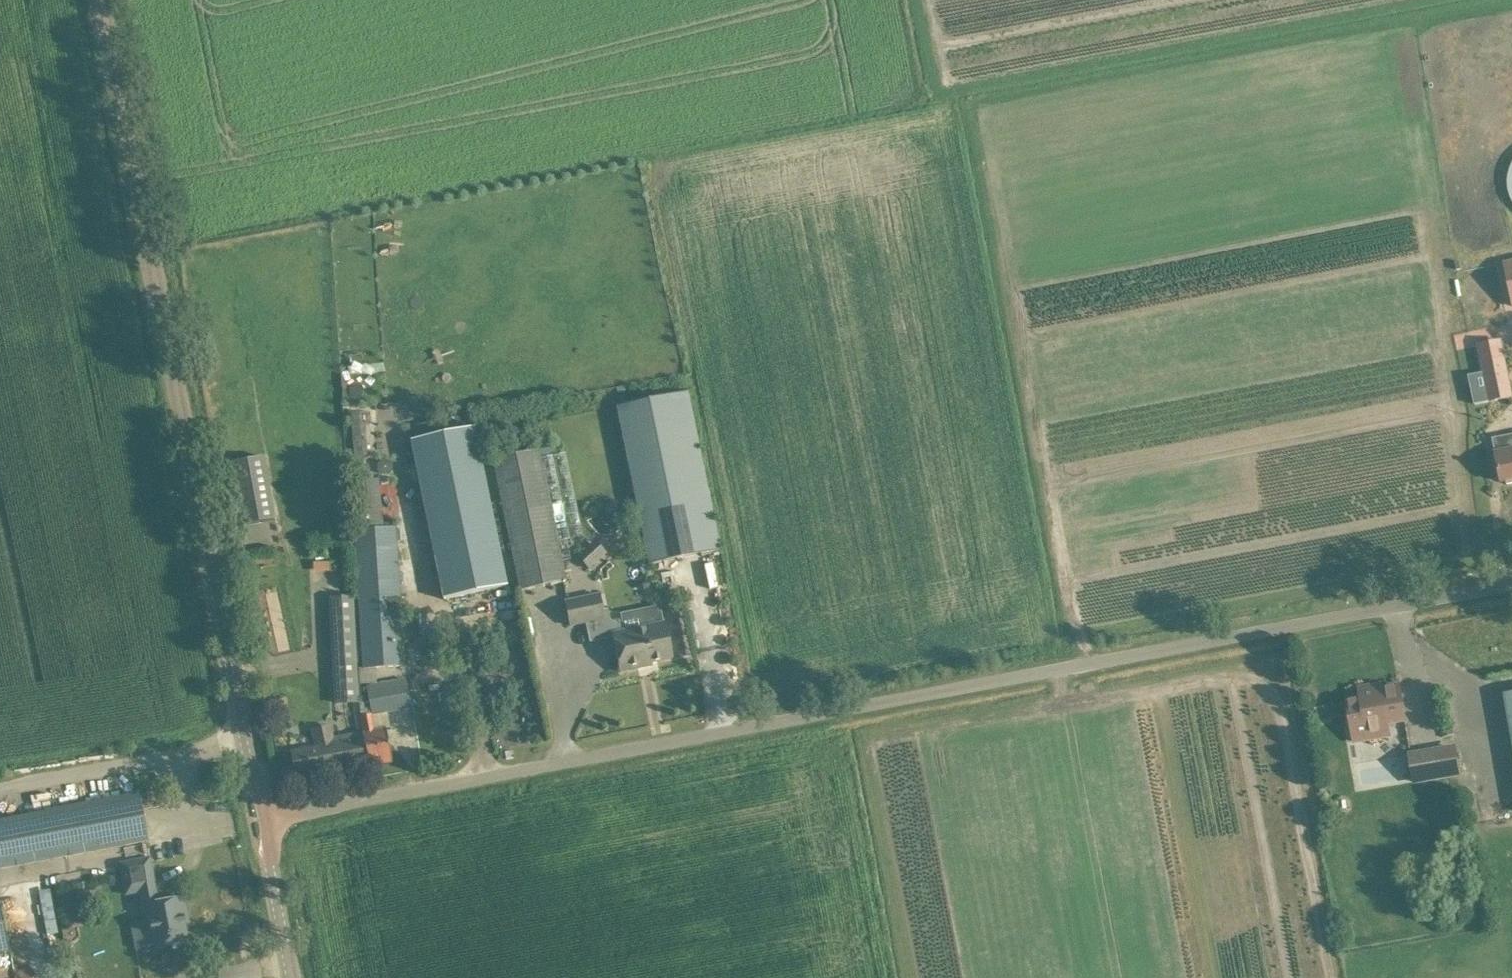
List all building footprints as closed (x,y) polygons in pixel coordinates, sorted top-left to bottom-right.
[(1490,401),(1511,396),(1511,391),(1502,340),(1478,345),(1490,401)] [(617,406),(650,564),(721,550),(688,391),(617,406)] [(349,429),(362,428),(360,406),(347,408),(349,429)] [(410,440),(444,599),(507,585),(474,427),(410,440)] [(1496,452),(1497,457),(1493,458),(1495,467),(1498,466),(1502,481),(1506,480),(1507,484),(1511,483),(1511,449),(1496,452)] [(559,553),(538,450),(492,459),(520,591),(565,582),(561,560),(559,553)] [(265,455),(263,455),(232,461),(243,524),(276,519),(265,455)] [(365,481),(354,482),(359,525),(370,524),(365,481)] [(395,527),(357,529),(362,669),(376,668),(404,666),(398,546),(396,546),(395,527)] [(589,545),(578,555),(590,569),(601,559),(589,545)] [(568,551),(559,553),(561,560),(570,558),(568,551)] [(565,602),(570,626),(604,619),(599,595),(565,602)] [(358,702),(353,597),(331,598),(335,703),(358,702)] [(638,609),(642,628),(612,634),(620,672),(648,666),(651,666),(650,663),(671,658),(664,623),(660,605),(638,609)] [(361,716),(364,732),(371,766),(393,761),(386,728),(375,730),(373,714),(413,708),(407,679),(377,684),(367,685),(372,713),(361,716)] [(1362,699),(1348,702),(1354,741),(1390,735),(1388,724),(1406,721),(1400,685),(1375,689),(1374,685),(1360,688),(1362,699)] [(461,690),(442,692),(443,703),(462,701),(461,690)] [(371,766),(364,732),(333,738),(331,726),(314,730),(317,746),(311,747),(309,745),(300,747),(298,750),(292,751),(297,777),(328,771),(328,774),(371,766)] [(1460,774),(1455,747),(1411,755),(1415,781),(1460,774)] [(0,821),(0,870),(148,841),(138,793),(0,821)] [(148,912),(155,948),(188,942),(183,913),(187,912),(184,897),(159,902),(150,858),(121,863),(127,894),(140,892),(144,913),(148,912)] [(89,881),(76,884),(79,897),(91,895),(89,881)] [(10,950),(2,910),(0,910),(0,952),(10,950)]
